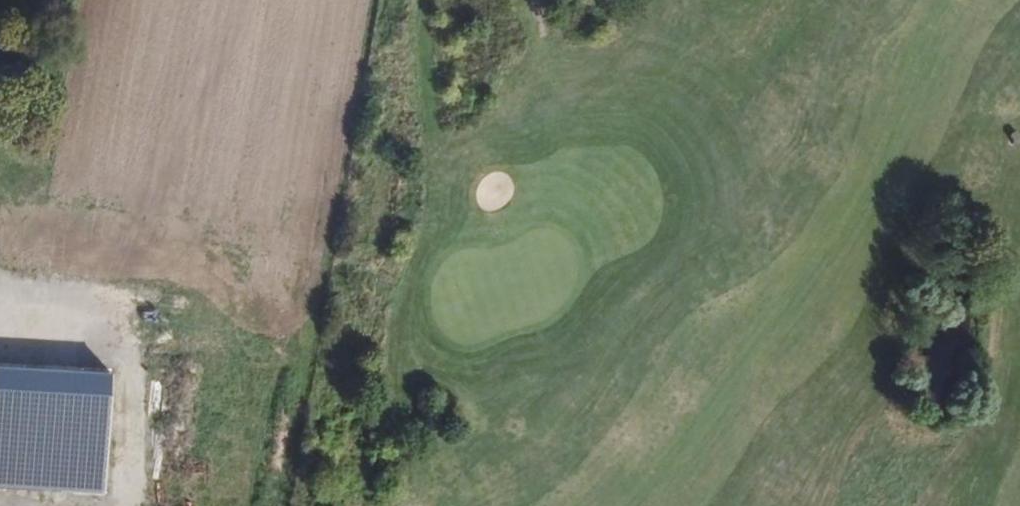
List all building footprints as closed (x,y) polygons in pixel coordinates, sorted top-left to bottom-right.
[(0,363),(0,488),(105,494),(112,370),(0,363)]
